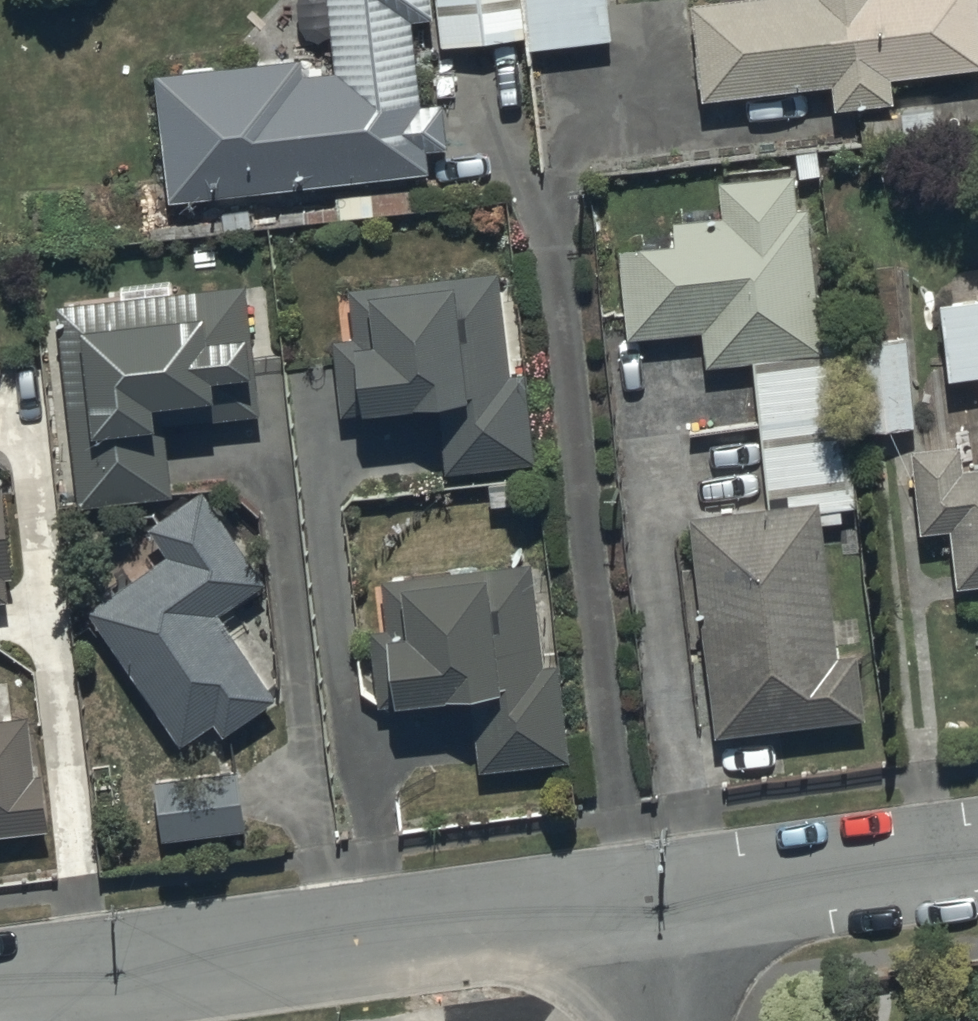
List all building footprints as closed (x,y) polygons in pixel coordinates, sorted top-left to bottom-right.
[(155,62),(167,188),(427,164),(424,134),(445,132),(441,91),(422,93),(413,4),(430,3),(430,0),(325,0),(331,58),(303,61),(302,49),(155,62)] [(442,35),(523,26),(522,0),(438,0),(442,35)] [(523,26),(525,40),(611,31),(608,0),(522,0),(523,26)] [(700,89),(835,76),(837,97),(893,91),(890,63),(977,54),(977,0),(691,0),(700,89)] [(672,225),(617,231),(628,327),(704,318),(708,354),(749,349),(767,494),(689,504),(715,724),(866,706),(857,633),(831,637),(814,498),(853,493),(835,345),(826,346),(808,197),(798,198),(794,166),(725,174),(729,210),(671,217),(672,225)] [(353,325),(334,327),(343,401),(434,390),(443,462),(533,452),(510,262),(454,268),(453,258),(347,270),(353,325)] [(244,271),(56,290),(76,490),(173,480),(165,410),(257,400),(244,271)] [(941,283),(949,362),(977,359),(977,280),(941,283)] [(908,325),(848,329),(853,422),(914,419),(908,325)] [(962,456),(959,429),(914,434),(923,518),(951,515),(957,575),(977,573),(977,454),(962,456)] [(0,474),(0,588),(14,587),(0,474)] [(169,547),(86,599),(177,731),(212,707),(223,721),(272,687),(218,601),(264,572),(204,476),(147,512),(169,547)] [(546,651),(534,551),(381,570),(386,615),(373,616),(382,691),(466,680),(475,761),(566,750),(554,650),(546,651)] [(45,816),(40,762),(36,762),(31,707),(0,710),(0,821),(45,816)] [(240,755),(151,769),(161,832),(249,818),(240,755)]
